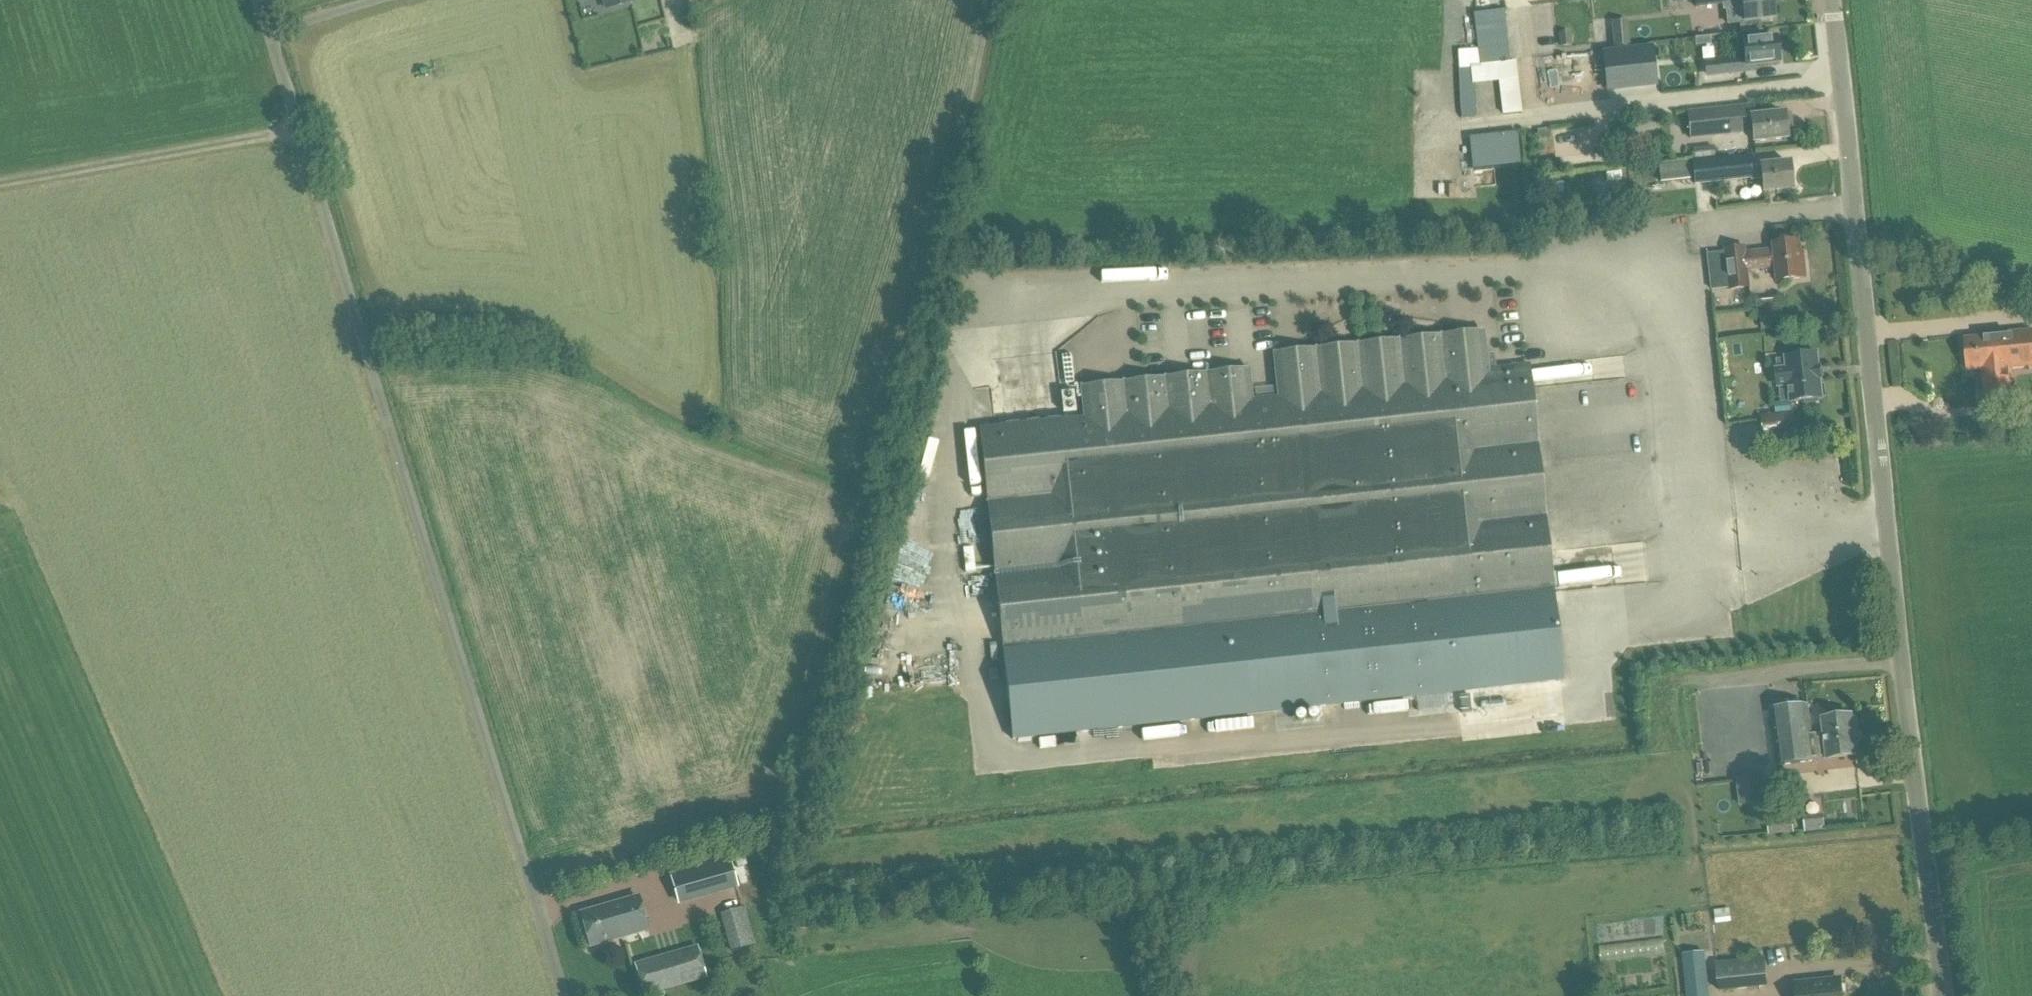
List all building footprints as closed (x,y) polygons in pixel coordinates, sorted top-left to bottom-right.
[(634,0),(603,0),(606,9),(634,2),(634,0)] [(1743,7),(1745,23),(1740,24),(1741,34),(1764,31),(1764,30),(1762,30),(1762,29),(1775,27),(1774,20),(1775,20),(1773,0),(1697,0),(1698,7),(1726,4),(1726,9),(1743,7)] [(1505,10),(1476,14),(1482,65),(1511,61),(1505,10)] [(612,19),(595,23),(598,36),(615,32),(612,19)] [(1628,21),(1613,23),(1616,49),(1630,48),(1628,21)] [(1777,38),(1765,39),(1764,31),(1741,34),(1741,35),(1732,36),(1733,42),(1744,41),(1745,57),(1729,58),(1731,74),(1756,71),(1755,67),(1780,64),(1777,38)] [(1572,45),(1571,32),(1559,34),(1560,46),(1572,45)] [(1691,77),(1720,76),(1718,34),(1689,36),(1691,77)] [(1655,46),(1630,48),(1616,49),(1605,50),(1608,90),(1658,85),(1655,46)] [(1744,106),(1690,112),(1693,140),(1752,133),(1753,143),(1788,139),(1787,128),(1794,127),(1792,113),(1745,118),(1744,106)] [(1537,130),(1538,140),(1550,138),(1549,129),(1537,130)] [(1507,135),(1463,138),(1465,166),(1509,163),(1507,135)] [(1695,159),(1715,157),(1714,148),(1695,149),(1695,159)] [(1752,155),(1698,161),(1701,185),(1752,179),(1752,181),(1761,180),(1763,193),(1794,189),(1791,163),(1759,167),(1754,168),(1752,155)] [(1544,160),(1546,173),(1558,172),(1557,159),(1544,160)] [(1626,164),(1627,188),(1652,187),(1651,163),(1626,164)] [(1688,164),(1660,167),(1662,182),(1690,179),(1688,164)] [(1728,278),(1712,279),(1714,291),(1729,289),(1729,290),(1749,288),(1747,271),(1776,267),(1777,282),(1808,279),(1805,256),(1802,257),(1800,242),(1773,245),(1774,249),(1746,253),(1745,253),(1744,248),(1724,250),(1725,253),(1728,278)] [(1770,298),(1749,302),(1750,312),(1771,309),(1770,298)] [(1773,320),(1763,321),(1764,331),(1774,330),(1773,320)] [(1968,339),(1971,370),(1986,368),(1988,398),(2014,396),(2013,379),(2016,379),(2015,369),(2031,367),(2031,331),(2000,334),(2000,336),(1968,339)] [(1487,369),(1483,335),(1457,338),(1457,333),(1300,350),(1300,355),(1274,358),(1278,398),(1251,401),(1248,369),(1080,387),(1084,419),(978,430),(982,469),(988,468),(1003,611),(997,611),(1011,741),(1564,683),(1555,594),(1549,595),(1524,367),(1530,366),(1530,365),(1487,369)] [(1818,355),(1786,358),(1787,369),(1777,370),(1779,388),(1789,386),(1791,403),(1805,401),(1805,405),(1819,403),(1819,399),(1823,399),(1821,380),(1823,380),(1822,367),(1819,368),(1818,355)] [(1530,421),(1568,420),(1566,385),(1529,387),(1530,421)] [(1795,432),(1793,414),(1763,417),(1764,435),(1795,432)] [(1472,713),(1470,696),(1460,697),(1462,714),(1472,713)] [(1809,705),(1771,710),(1779,767),(1816,761),(1816,757),(1828,756),(1829,759),(1859,755),(1854,716),(1823,720),(1826,738),(1814,740),(1809,705)] [(1764,779),(1739,781),(1741,807),(1767,804),(1764,779)] [(1817,822),(1816,807),(1802,807),(1802,822),(1817,822)] [(743,900),(734,868),(716,874),(725,906),(743,900)] [(640,897),(582,914),(591,947),(650,930),(640,897)] [(753,945),(743,909),(721,915),(731,951),(753,945)] [(686,955),(638,969),(645,995),(694,981),(686,955)] [(1766,959),(1718,964),(1721,991),(1769,986),(1766,959)] [(1686,967),(1689,995),(1709,995),(1706,965),(1686,967)] [(1843,982),(1816,985),(1815,982),(1797,984),(1798,995),(1844,995),(1843,982)]
